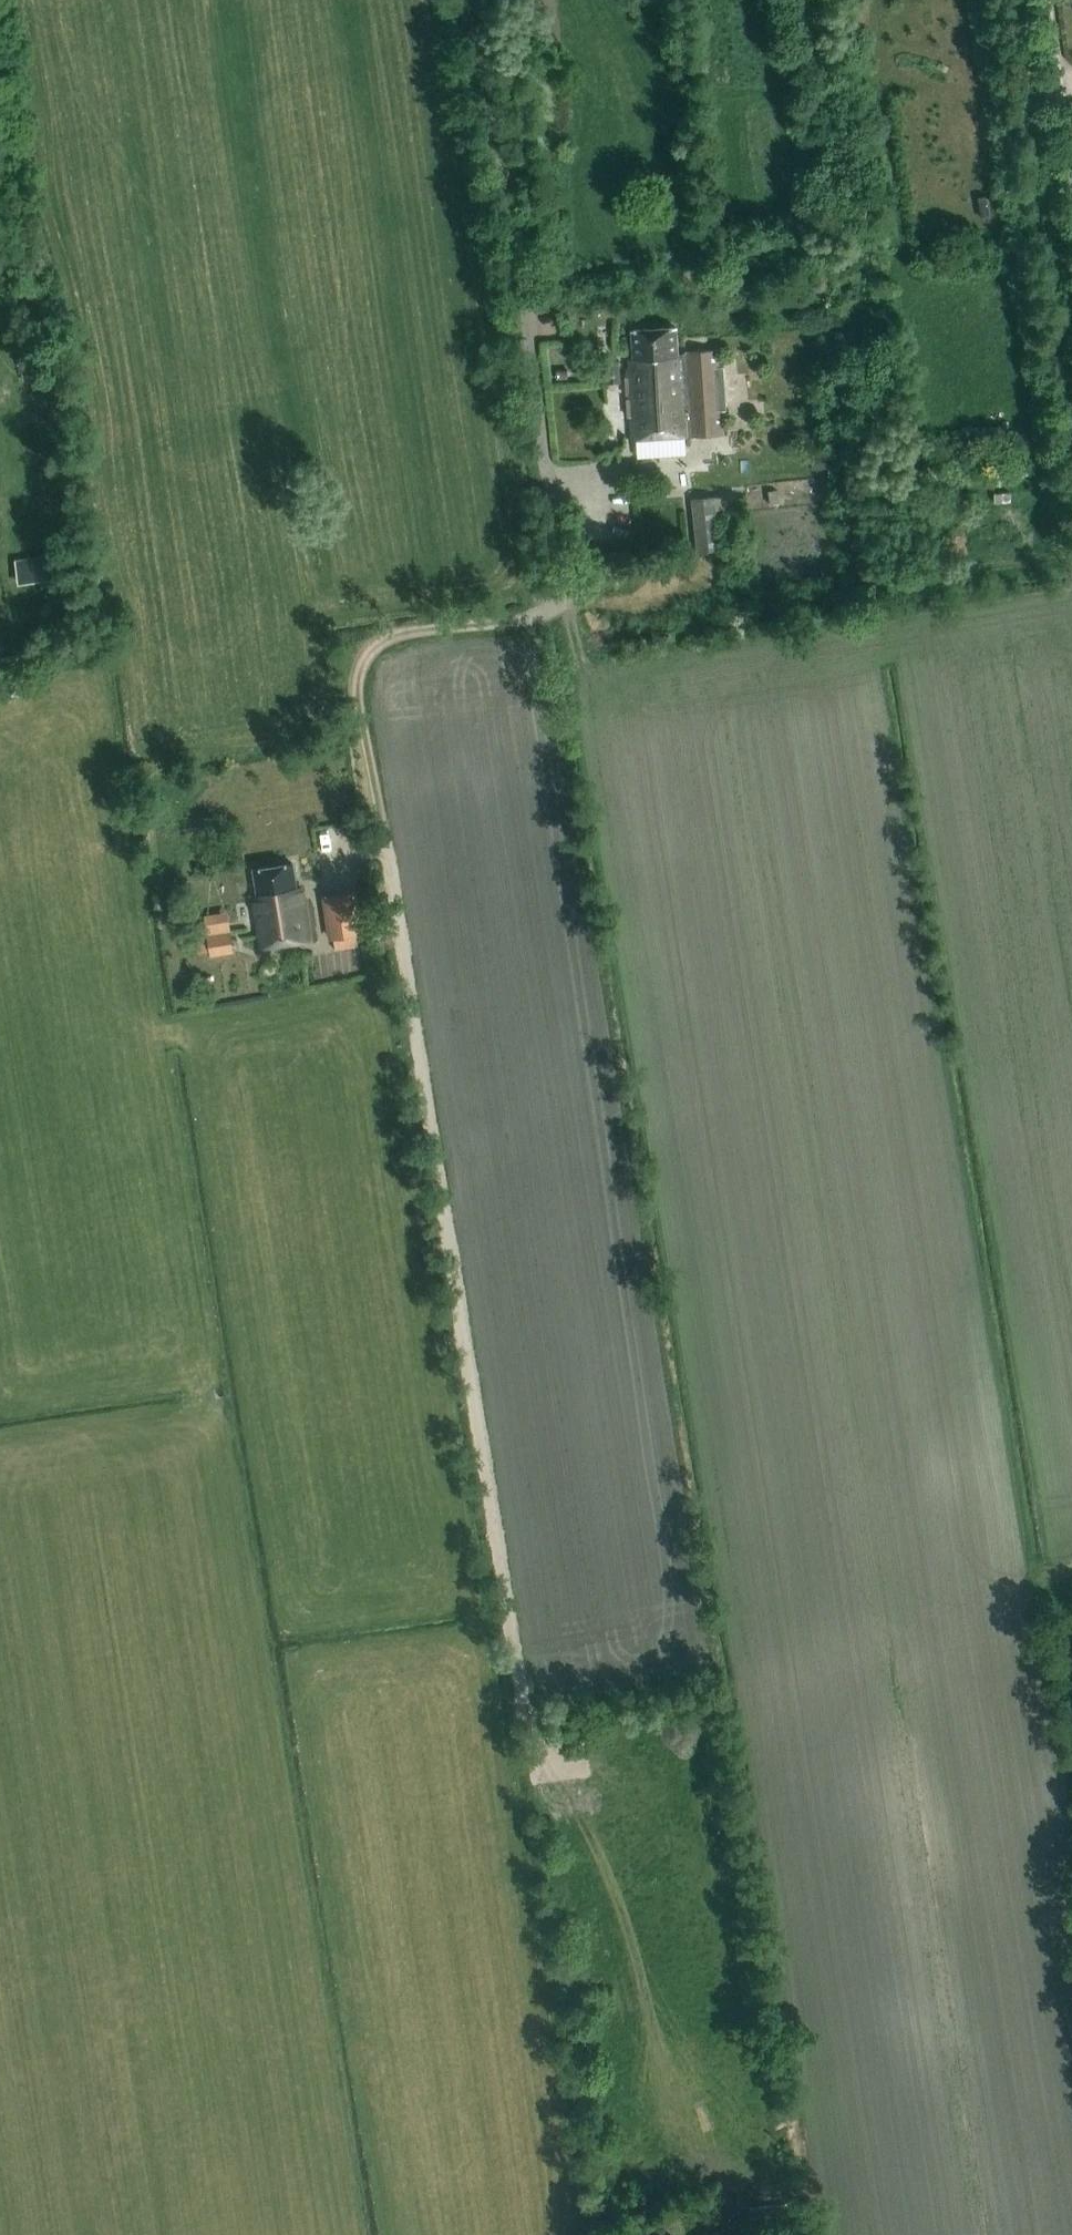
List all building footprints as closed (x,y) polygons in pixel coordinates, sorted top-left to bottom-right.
[(626,395),(630,395),(630,398),(626,398),(627,417),(631,417),(633,439),(724,433),(722,410),(727,409),(724,367),(719,367),(718,351),(678,354),(676,328),(632,331),(634,357),(630,357),(630,368),(628,368),(629,376),(625,377),(626,395)] [(621,382),(619,356),(605,358),(607,384),(621,382)] [(692,498),(697,551),(721,549),(717,511),(738,509),(736,494),(692,498)] [(53,578),(52,558),(15,561),(16,581),(53,578)] [(254,898),(261,946),(309,939),(302,888),(297,888),(293,863),(254,869),(259,897),(254,898)] [(328,939),(361,934),(354,890),(322,895),(328,939)] [(208,934),(211,955),(233,952),(229,930),(208,934)] [(786,2203),(755,2207),(756,2218),(776,2216),(778,2231),(789,2229),(786,2203)]
